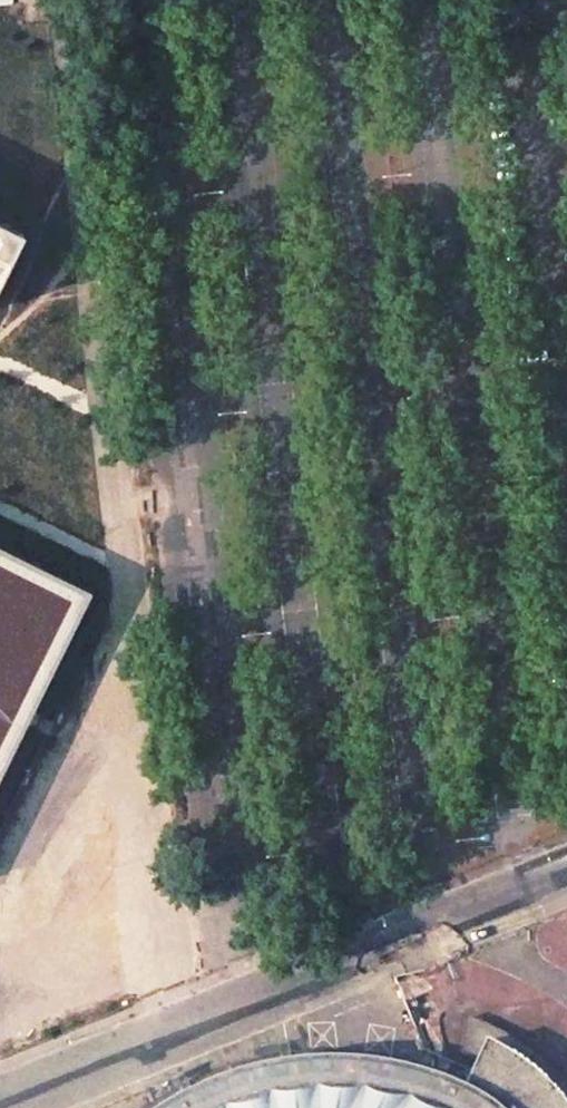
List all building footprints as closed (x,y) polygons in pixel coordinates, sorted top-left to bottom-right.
[(19,235),(0,226),(0,271),(19,235)] [(87,595),(0,553),(0,768),(87,595)] [(541,1055),(464,1013),(459,1049),(475,1058),(469,1069),(463,1080),(433,1070),(381,1052),(314,1048),(286,1052),(263,1056),(196,1077),(166,1094),(140,1107),(566,1107),(566,1086),(541,1055)]
